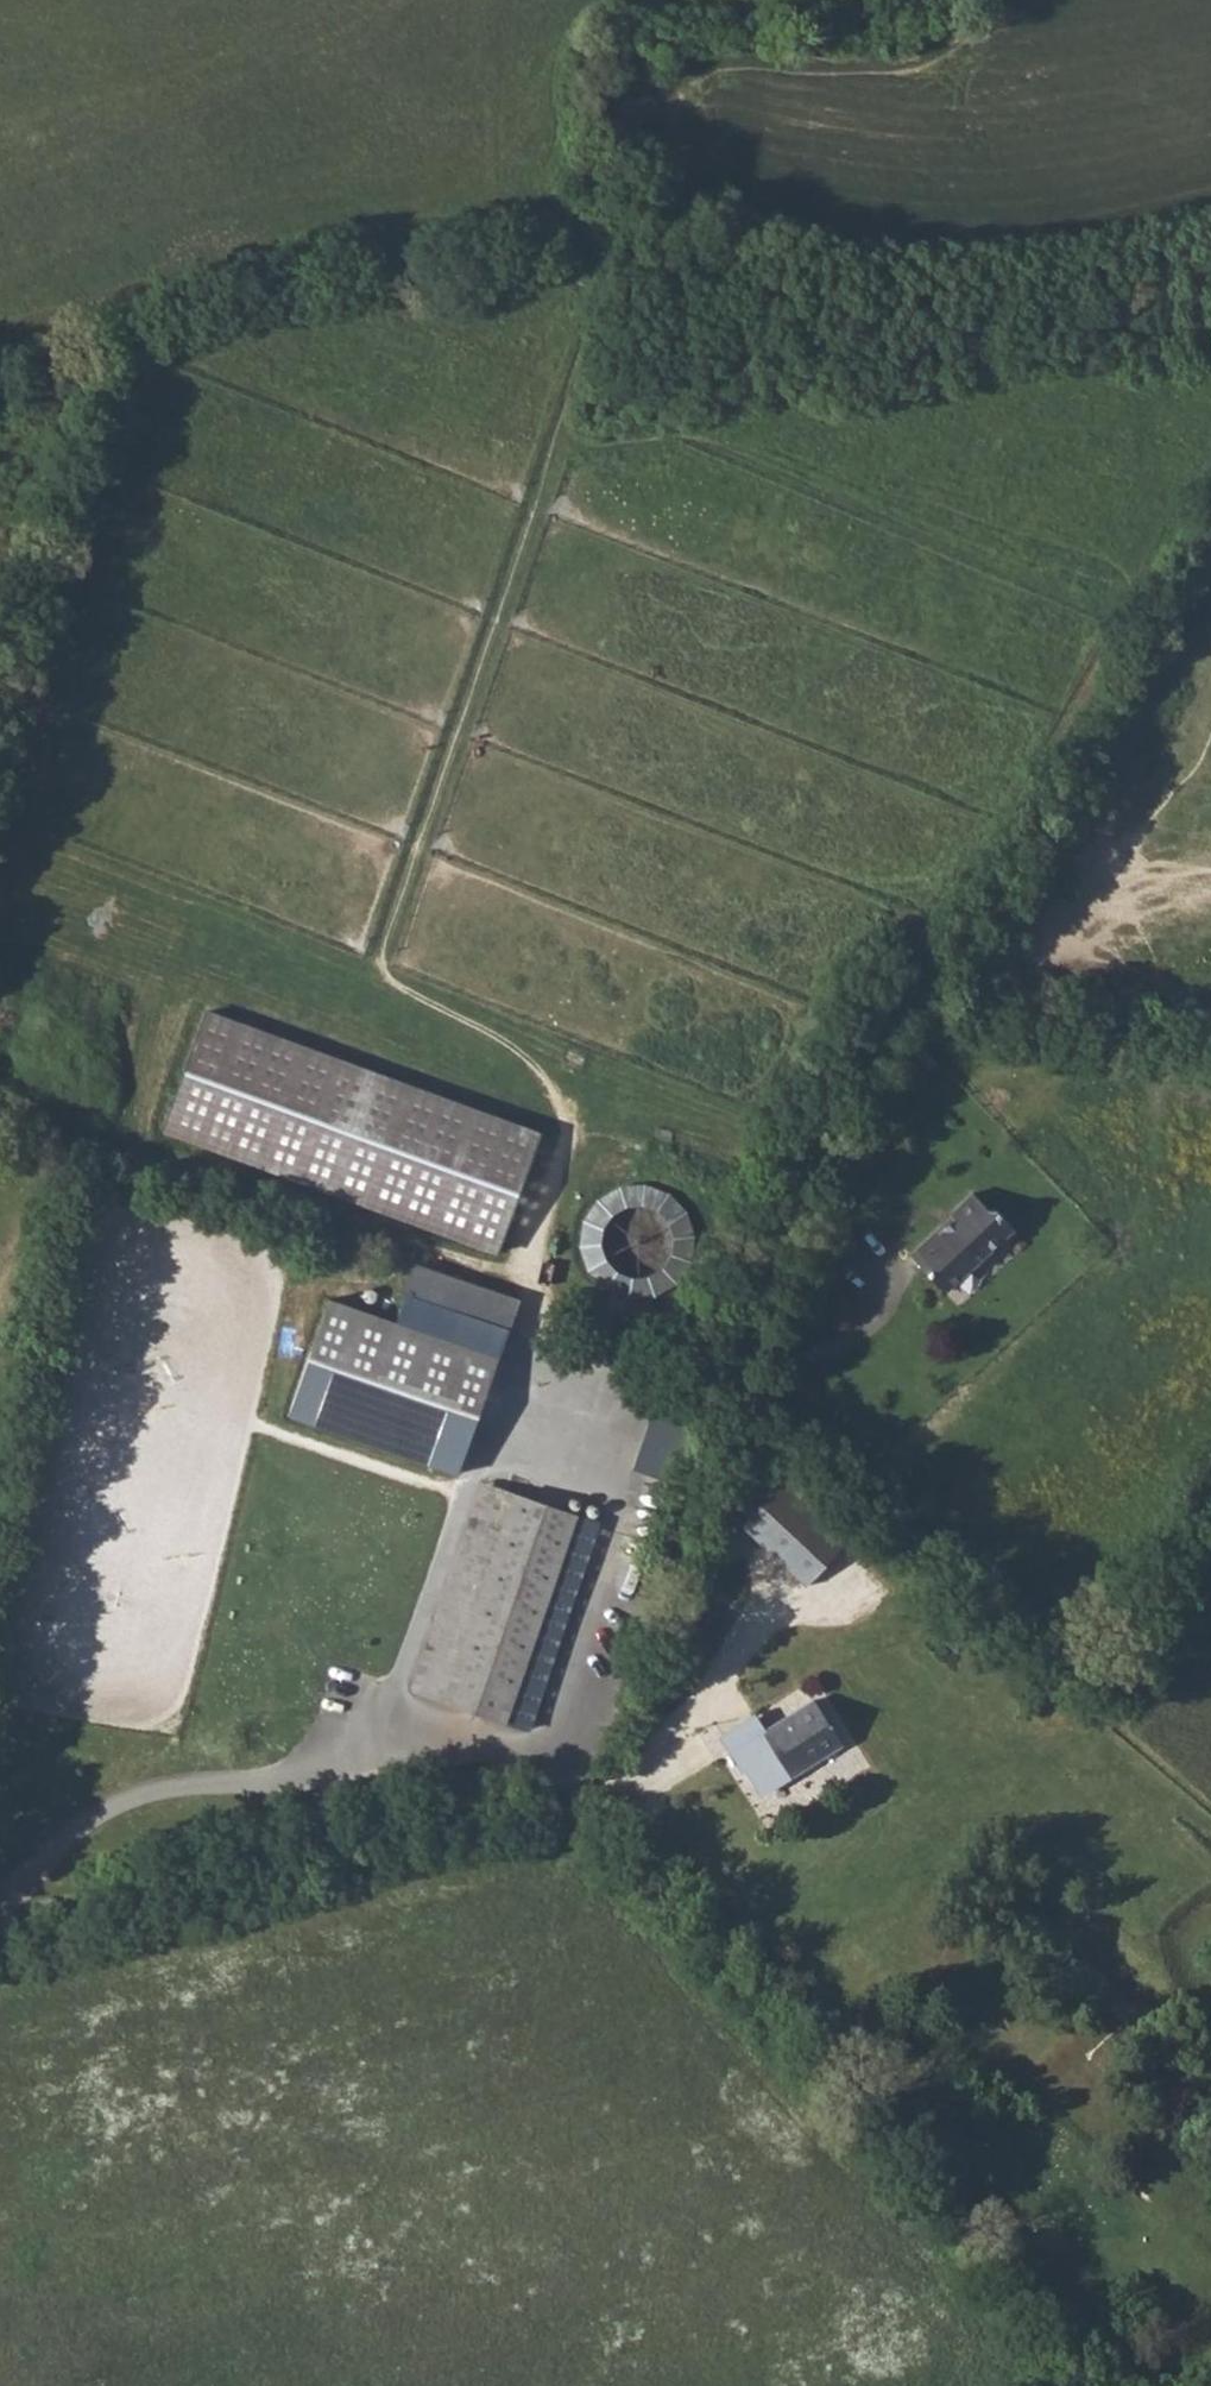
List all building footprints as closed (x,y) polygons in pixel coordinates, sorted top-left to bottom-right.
[(538,1129),(210,1011),(166,1131),(494,1249),(538,1129)] [(617,1214),(598,1209),(583,1267),(653,1285),(657,1272),(680,1278),(691,1234),(660,1226),(660,1228),(627,1220),(633,1198),(622,1195),(617,1214)] [(935,1229),(894,1270),(932,1309),(1001,1241),(978,1218),(971,1223),(952,1203),(930,1224),(935,1229)] [(318,1304),(277,1420),(448,1477),(488,1364),(318,1304)] [(490,1485),(417,1694),(521,1730),(595,1522),(490,1485)] [(760,1497),(725,1541),(794,1597),(828,1555),(760,1497)] [(698,1729),(680,1740),(697,1769),(715,1758),(742,1801),(825,1750),(799,1707),(749,1737),(739,1722),(707,1742),(698,1729)]
